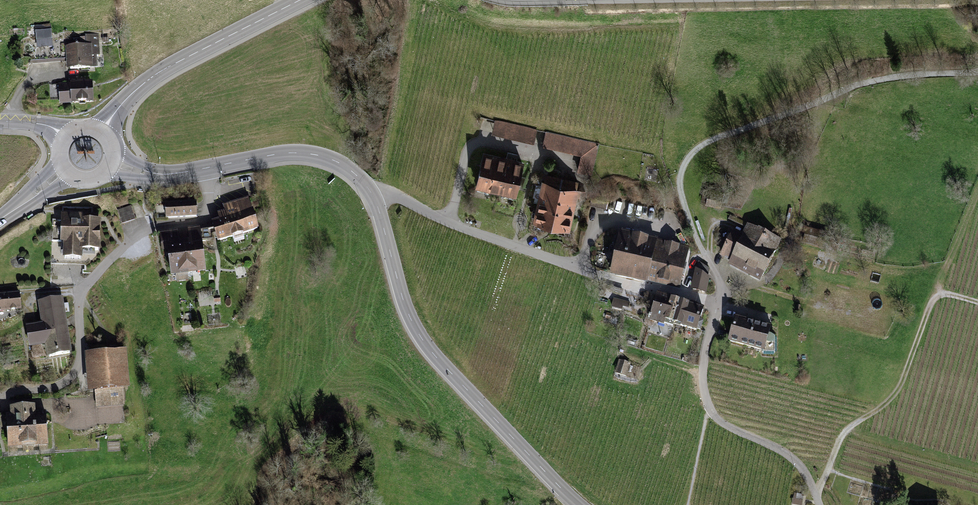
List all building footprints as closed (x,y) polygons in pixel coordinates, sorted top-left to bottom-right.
[(51,24),(35,26),(37,47),(53,46),(51,24)] [(82,49),(68,50),(69,70),(90,69),(90,68),(97,67),(97,56),(99,55),(98,35),(86,36),(86,40),(81,40),(82,49)] [(92,84),(60,84),(60,105),(93,104),(92,84)] [(537,130),(495,120),(492,132),(533,143),(537,130)] [(599,145),(546,131),(543,145),(581,153),(577,170),(592,173),(599,145)] [(523,161),(482,152),(474,187),(515,196),(523,161)] [(544,180),(542,180),(531,220),(569,230),(579,189),(577,188),(579,181),(546,173),(544,180)] [(219,218),(211,221),(217,242),(233,237),(234,242),(245,238),(243,233),(259,229),(253,209),(252,210),(248,197),(222,205),(224,211),(217,213),(219,218)] [(196,202),(165,204),(166,217),(197,215),(196,202)] [(131,205),(117,210),(122,223),(136,219),(131,205)] [(86,214),(61,213),(60,242),(63,243),(62,258),(82,259),(82,249),(100,250),(101,219),(85,218),(86,214)] [(742,233),(733,228),(719,256),(730,262),(728,265),(760,282),(782,241),(747,223),(742,233)] [(189,239),(184,240),(189,275),(206,272),(200,225),(187,227),(189,239)] [(177,229),(159,231),(162,250),(167,250),(171,277),(189,275),(184,240),(179,241),(177,229)] [(690,247),(619,231),(609,275),(680,289),(690,247)] [(697,269),(696,269),(691,290),(706,293),(710,277),(708,276),(710,269),(698,261),(697,269)] [(0,294),(0,312),(21,310),(19,292),(0,294)] [(665,322),(672,324),(680,300),(657,293),(649,322),(664,327),(665,322)] [(72,353),(63,296),(36,300),(40,322),(26,324),(29,346),(45,344),(47,357),(72,353)] [(703,308),(680,300),(672,324),(700,332),(703,322),(700,321),(703,308)] [(771,327),(734,317),(728,343),(762,351),(762,356),(775,355),(775,339),(769,336),(771,327)] [(127,349),(85,352),(88,392),(95,391),(96,408),(124,406),(123,390),(130,390),(127,349)] [(10,414),(6,414),(8,448),(48,446),(46,411),(35,412),(35,405),(10,406),(10,414)] [(793,494),(790,504),(801,504),(803,496),(793,494)]
